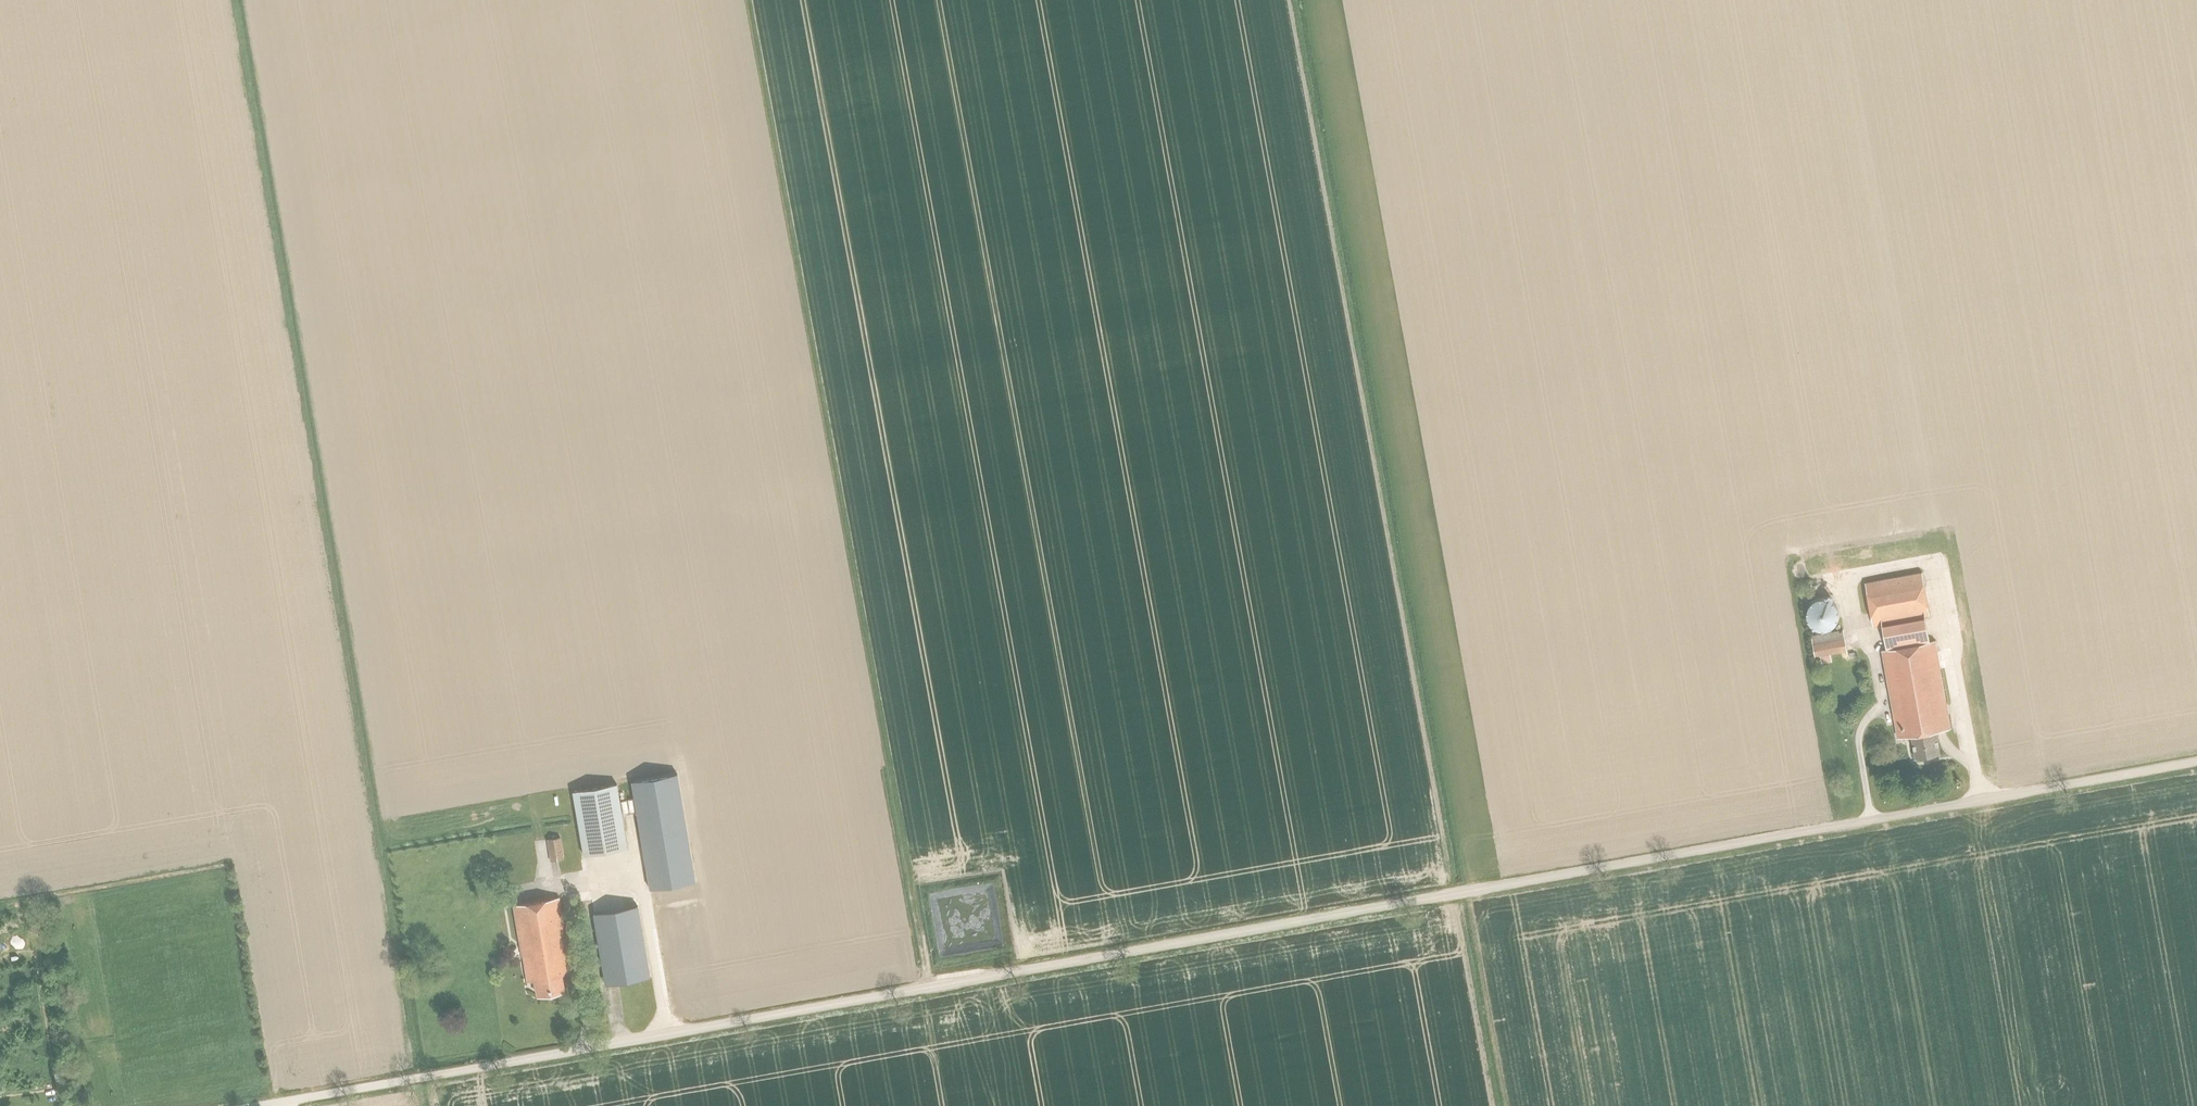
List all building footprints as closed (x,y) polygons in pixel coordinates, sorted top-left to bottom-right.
[(1934,641),(1929,642),(1925,616),(1929,616),(1921,574),(1867,584),(1875,626),(1883,624),(1886,651),(1882,651),(1899,739),(1911,736),(1916,759),(1941,754),(1937,732),(1951,729),(1934,641)] [(1817,619),(1838,615),(1836,601),(1826,603),(1825,597),(1803,600),(1804,613),(1816,611),(1817,619)] [(1831,655),(1847,652),(1844,630),(1812,635),(1816,657),(1821,656),(1822,663),(1832,661),(1831,655)] [(677,775),(632,783),(650,891),(695,883),(677,775)] [(582,857),(629,850),(616,785),(572,792),(582,857)] [(551,862),(564,859),(561,838),(547,840),(551,862)] [(523,956),(528,981),(535,979),(538,996),(566,991),(562,972),(563,972),(572,962),(560,898),(512,907),(521,956),(523,956)] [(638,906),(593,913),(605,985),(650,977),(638,906)]
